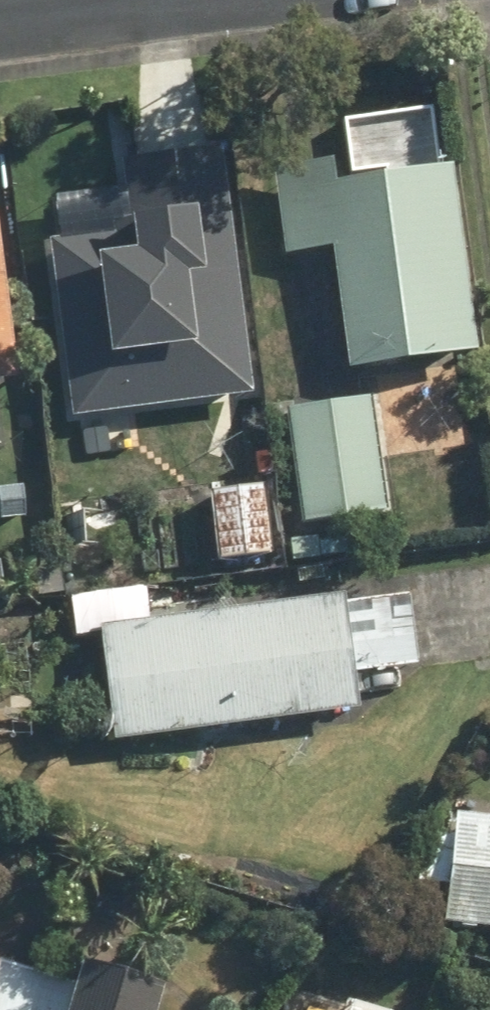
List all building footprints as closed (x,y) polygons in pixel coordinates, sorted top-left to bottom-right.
[(108,243),(42,244),(43,322),(55,322),(57,413),(236,409),(231,182),(182,183),(182,169),(127,170),(128,227),(108,228),(108,243)] [(468,360),(442,176),(270,200),(278,262),(323,256),(340,378),(468,360)] [(368,397),(282,407),(295,530),(382,520),(368,397)] [(258,493),(206,499),(213,568),(265,562),(258,493)] [(109,744),(349,717),(345,683),(413,675),(404,597),(97,631),(109,744)] [(454,824),(448,936),(489,938),(489,826),(454,824)] [(0,975),(0,1009),(53,1009),(54,1005),(58,992),(0,975)] [(53,1009),(145,1009),(60,985),(58,992),(54,1005),(53,1009)]
